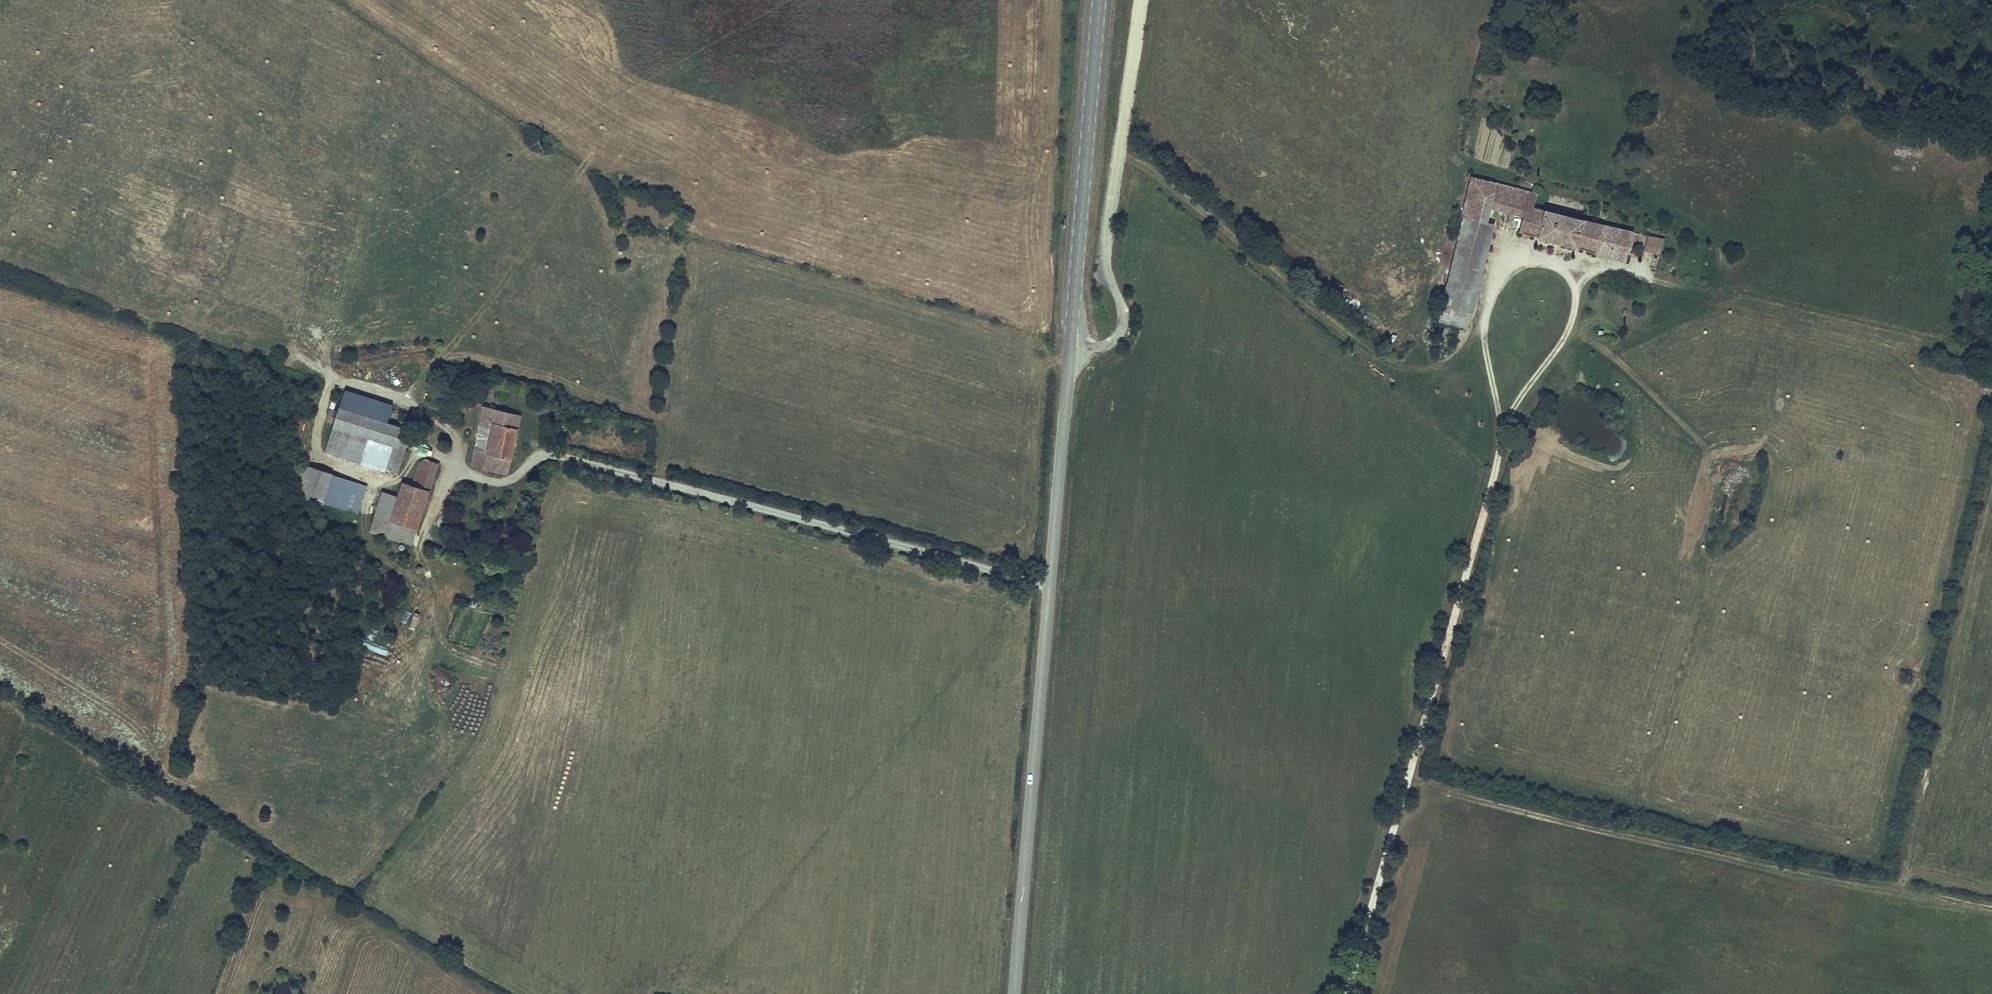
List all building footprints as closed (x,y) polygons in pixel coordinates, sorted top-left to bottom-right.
[(1611,255),(1618,225),(1534,207),(1537,193),(1473,177),(1463,219),(1495,227),(1499,211),(1532,218),(1528,235),(1611,255)] [(1463,219),(1447,287),(1479,294),(1480,292),(1490,258),(1499,228),(1495,227),(1463,219)] [(1663,242),(1647,238),(1644,252),(1660,256),(1663,242)] [(1447,287),(1438,324),(1468,331),(1479,294),(1447,287)] [(344,392),(325,452),(399,474),(412,433),(385,425),(391,406),(344,392)] [(500,479),(515,420),(481,412),(476,431),(486,434),(481,453),(470,450),(465,470),(500,479)] [(420,461),(418,470),(436,476),(440,463),(426,458),(420,461)] [(355,515),(365,487),(304,465),(293,493),(355,515)] [(413,486),(402,483),(398,496),(384,492),(371,533),(414,546),(436,476),(418,470),(413,486)]
